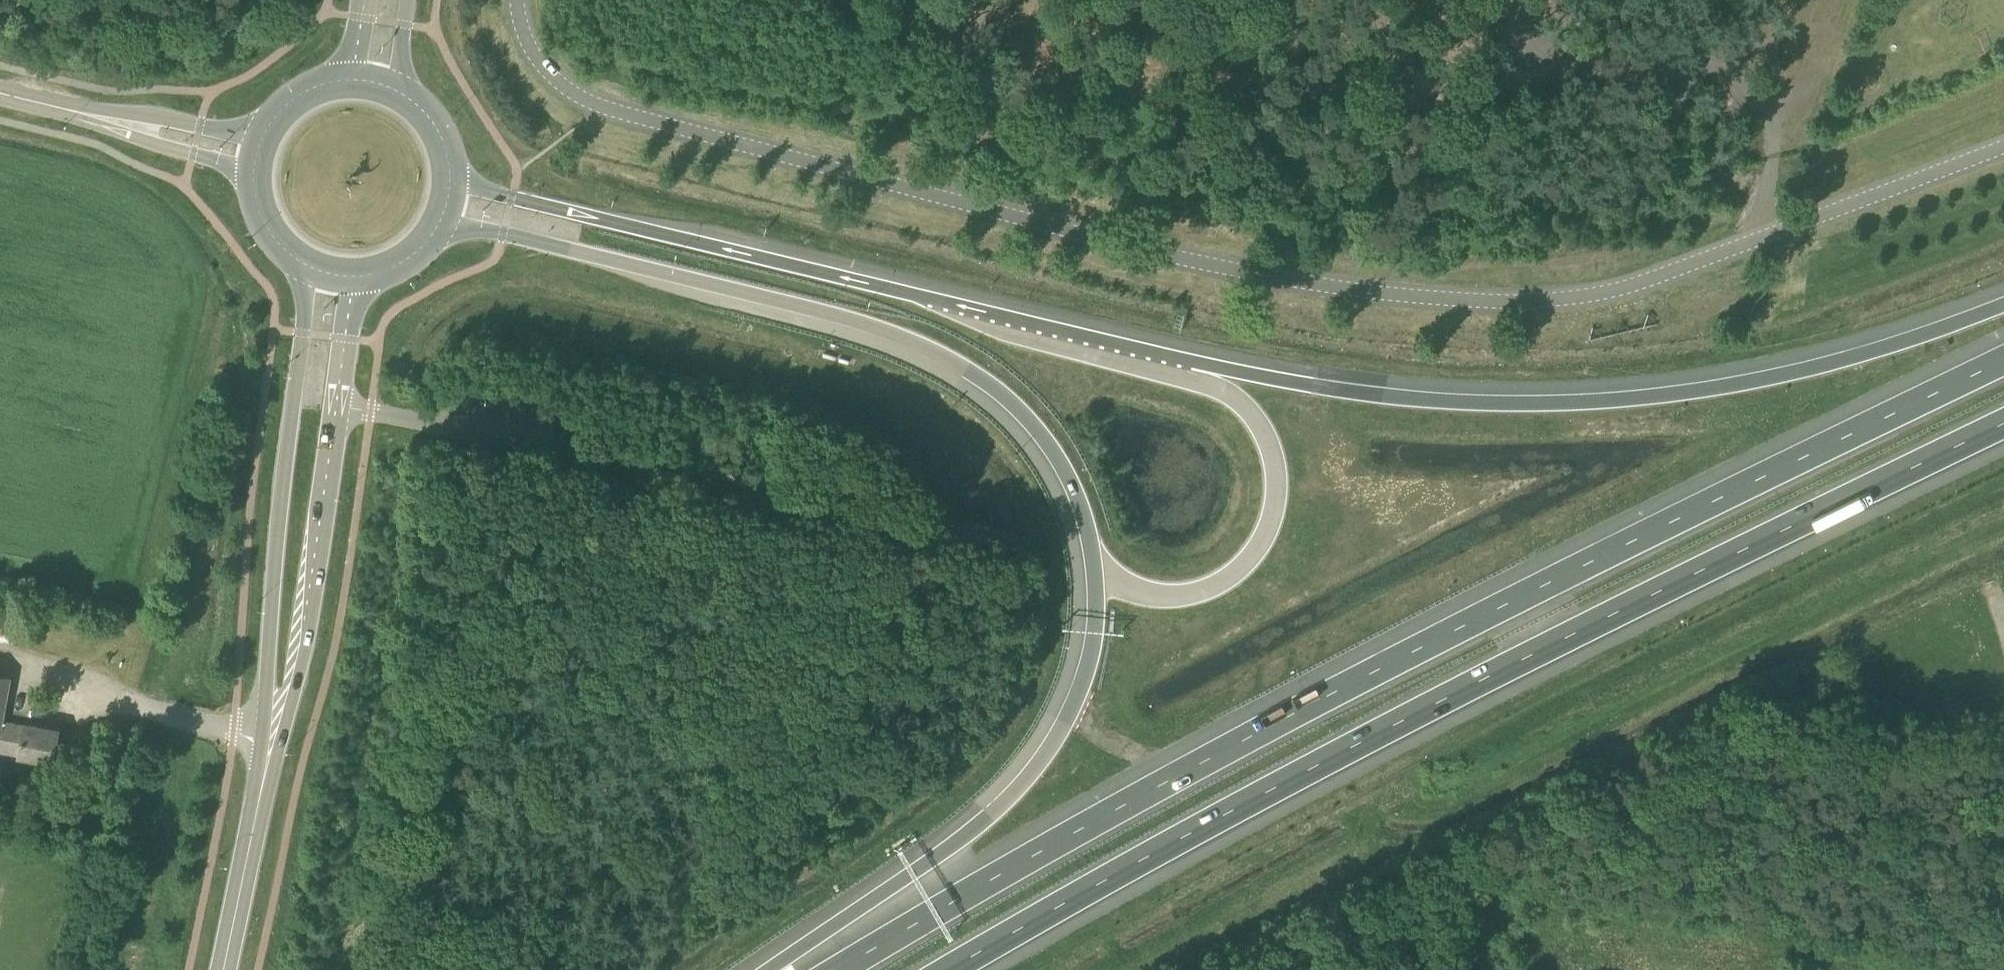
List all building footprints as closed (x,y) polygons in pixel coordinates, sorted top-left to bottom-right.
[(19,753),(53,760),(59,729),(25,723),(23,730),(1,726),(10,676),(0,675),(0,751),(19,753)] [(58,780),(53,777),(47,779),(47,786),(52,789),(58,786),(58,780)]
